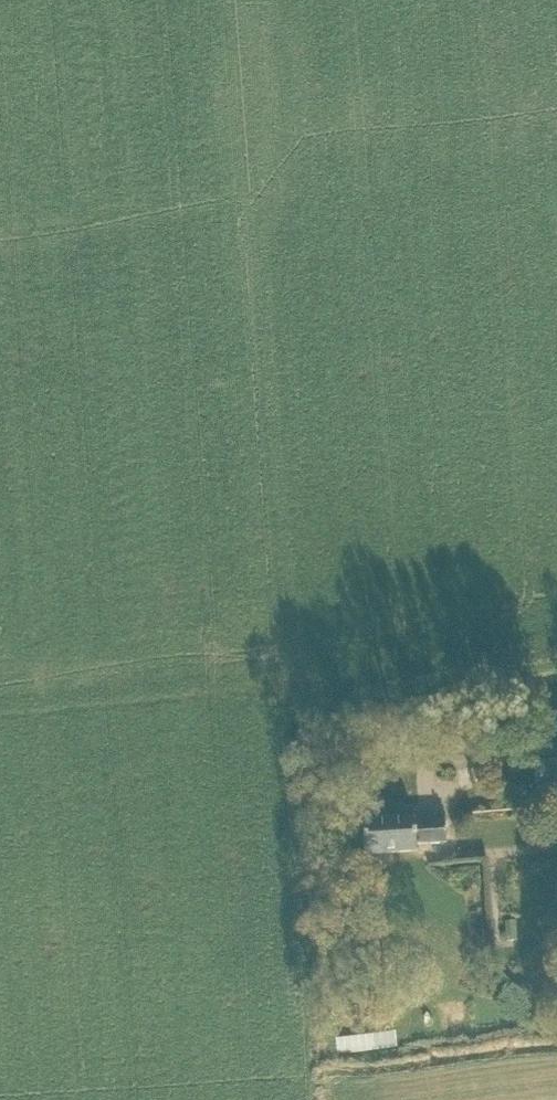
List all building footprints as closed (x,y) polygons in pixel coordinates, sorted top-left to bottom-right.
[(415,845),(445,842),(443,819),(413,821),(413,819),(381,821),(381,814),(360,816),(363,855),(415,851),(415,845)]
